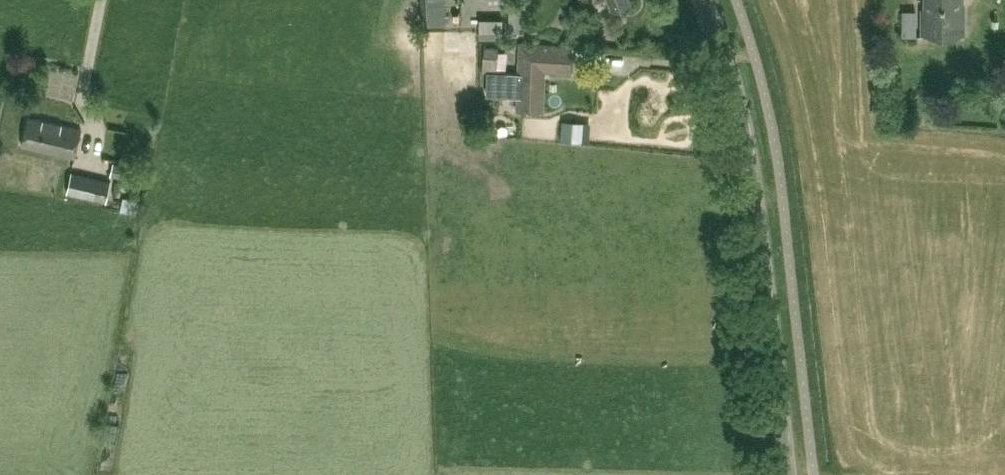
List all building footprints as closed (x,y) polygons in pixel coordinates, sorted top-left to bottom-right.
[(613,9),(629,3),(628,0),(609,0),(613,9)] [(962,0),(926,0),(926,9),(923,9),(923,33),(965,33),(965,10),(962,10),(962,0)] [(522,32),(523,8),(510,7),(509,32),(522,32)] [(911,33),(912,9),(896,8),(895,33),(911,33)] [(502,18),(479,18),(479,38),(502,38),(502,18)] [(519,74),(509,73),(508,95),(518,96),(517,110),(543,111),(546,70),(570,71),(572,46),(521,43),(519,74)] [(484,47),(483,61),(483,69),(497,70),(497,62),(498,48),(484,47)] [(82,128),(29,116),(23,145),(75,157),(82,128)] [(578,140),(579,120),(563,119),(561,139),(578,140)] [(111,175),(131,179),(134,167),(114,162),(111,175)] [(67,192),(107,202),(112,181),(72,171),(67,192)]
